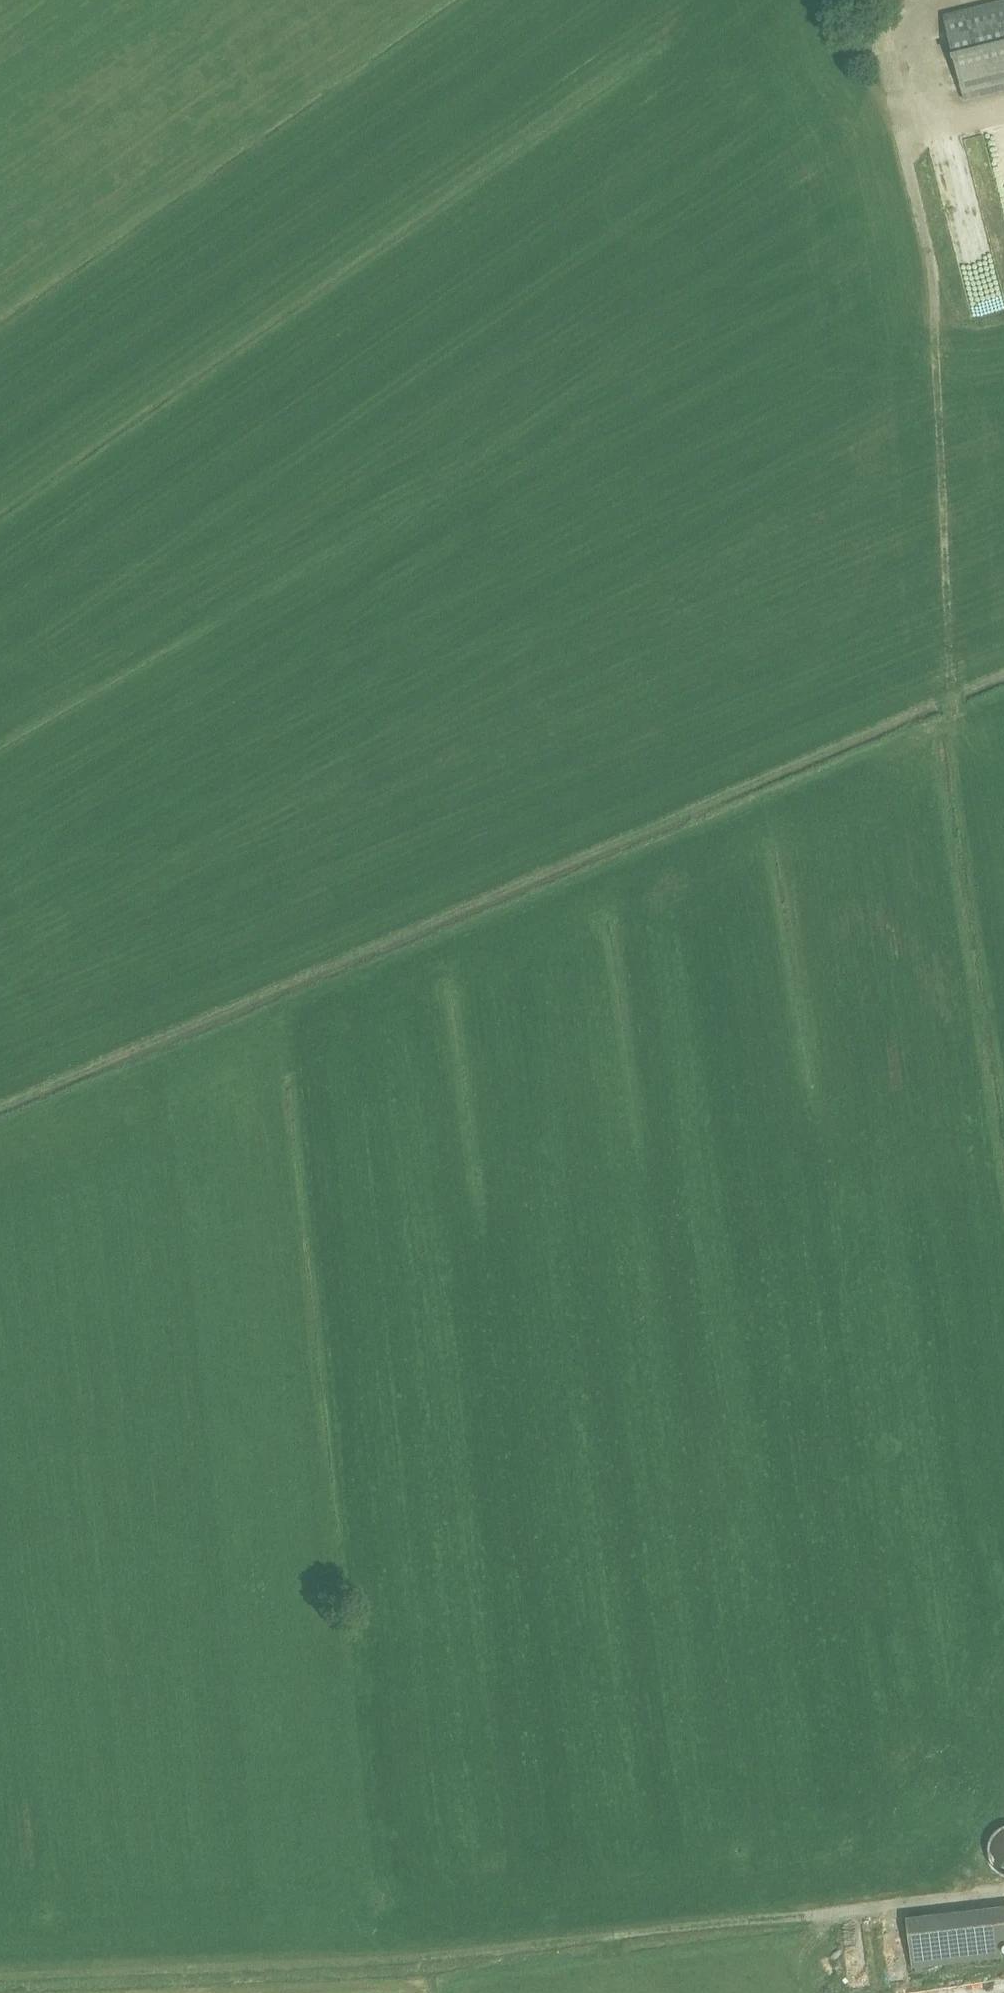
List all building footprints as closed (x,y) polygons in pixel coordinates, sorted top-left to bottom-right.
[(965,100),(1003,90),(1003,1),(944,15),(965,100)] [(904,45),(915,44),(912,28),(902,29),(904,45)] [(989,1849),(988,1851),(989,1854),(989,1856),(989,1858),(990,1860),(991,1862),(992,1864),(994,1866),(995,1868),(997,1870),(998,1871),(1000,1872),(1003,1875),(1003,1827),(1003,1828),(1001,1829),(997,1831),(994,1835),(993,1836),(992,1838),(991,1840),(990,1842),(989,1845),(989,1847),(989,1849)] [(912,1968),(1003,1958),(1001,1942),(1003,1942),(1003,1909),(906,1920),(912,1968)] [(909,1977),(904,1926),(889,1928),(894,1979),(909,1977)]
